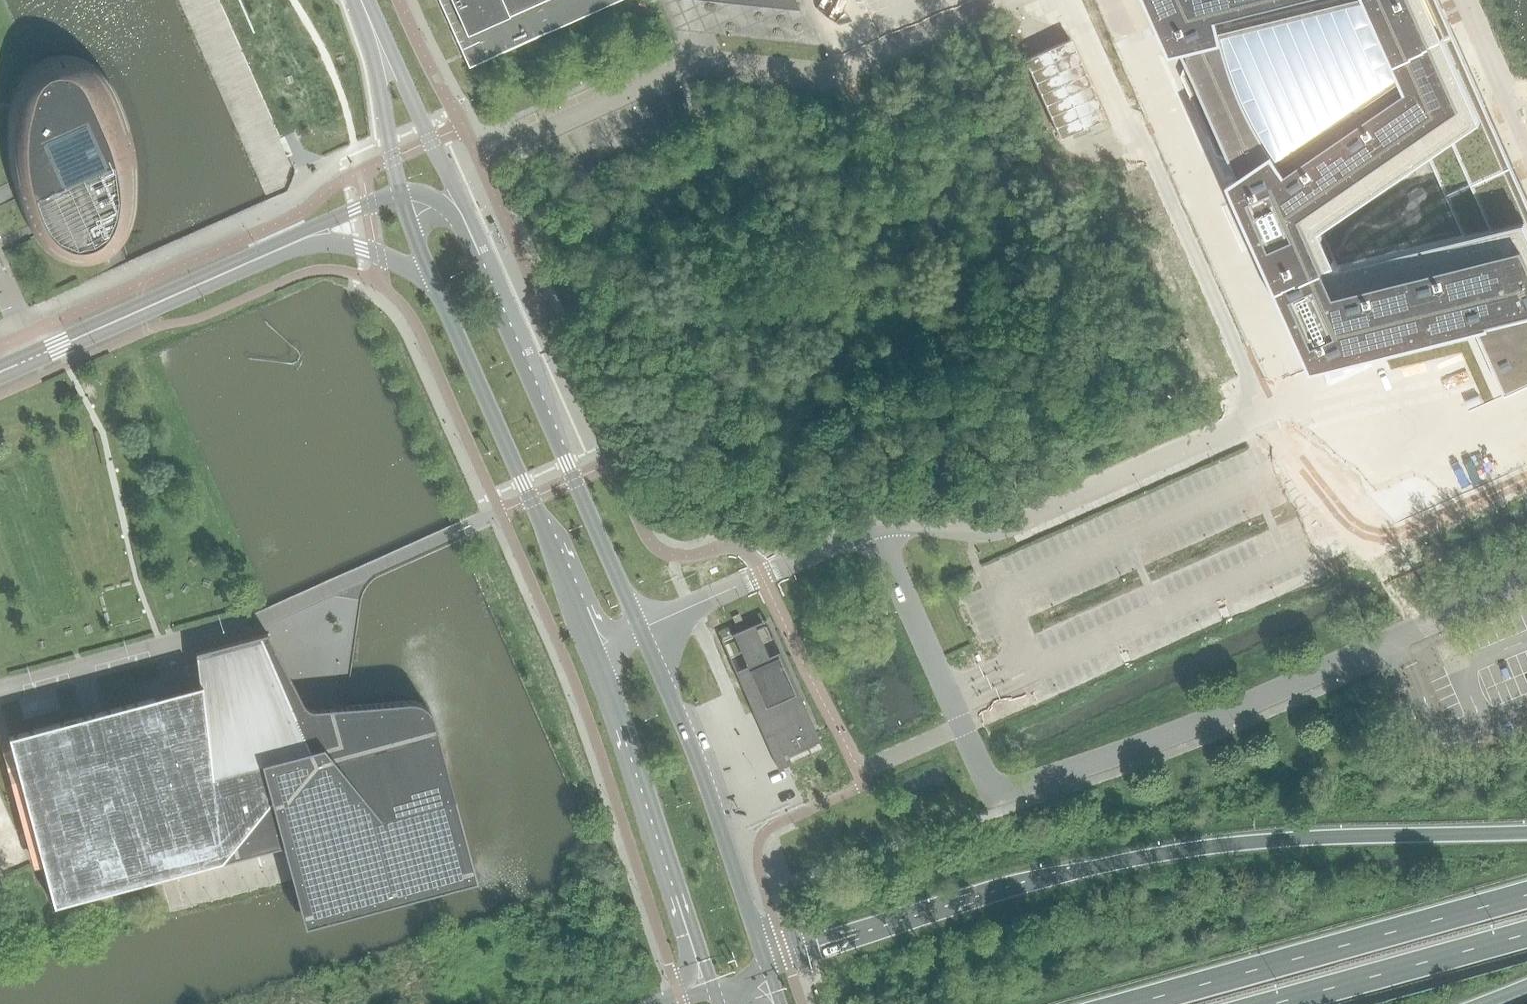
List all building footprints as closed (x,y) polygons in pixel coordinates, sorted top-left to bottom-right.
[(468,67),(618,0),(438,0),(468,67)] [(798,9),(794,0),(715,0),(798,9)] [(839,45),(841,44),(850,66),(890,49),(869,0),(820,0),(839,45)] [(1168,32),(1176,28),(1188,54),(1182,74),(1203,119),(1219,155),(1237,164),(1249,192),(1241,195),(1313,356),(1321,353),(1325,363),(1331,359),(1334,366),(1346,360),(1348,366),(1406,352),(1406,354),(1474,338),(1504,407),(1526,396),(1526,199),(1438,0),(1154,0),(1168,32)] [(1084,34),(1039,53),(1072,133),(1117,114),(1084,34)] [(36,69),(35,70),(32,74),(28,77),(27,79),(26,80),(23,85),(21,89),(19,94),(17,99),(16,104),(15,114),(14,119),(14,130),(14,145),(14,149),(15,159),(15,164),(16,168),(17,173),(18,179),(22,177),(25,183),(28,189),(19,194),(35,230),(38,237),(37,238),(41,244),(46,249),(49,252),(52,254),(58,258),(61,260),(65,261),(68,262),(72,263),(82,264),(92,263),(97,261),(102,260),(107,256),(110,254),(117,249),(119,246),(121,244),(124,239),(126,235),(128,230),(130,226),(131,221),(133,216),(134,212),(134,205),(129,208),(130,201),(130,196),(130,184),(130,179),(130,171),(129,161),(129,156),(133,154),(133,152),(129,154),(123,139),(130,136),(129,134),(125,136),(121,124),(120,119),(118,115),(115,107),(113,103),(110,96),(109,94),(106,89),(105,87),(102,83),(99,79),(96,75),(94,73),(92,72),(88,69),(86,67),(84,66),(80,64),(78,63),(75,63),(71,62),(66,61),(61,61),(56,61),(51,62),(46,64),(42,66),(37,69),(36,69)] [(332,98),(303,98),(304,137),(333,136),(332,98)] [(1275,464),(1287,487),(1310,476),(1298,452),(1275,464)] [(1321,541),(1329,561),(1360,549),(1358,542),(1436,512),(1426,487),(1375,506),(1363,473),(1332,484),(1346,520),(1327,527),(1331,537),(1321,541)] [(821,751),(808,718),(766,620),(720,639),(776,770),(821,751)] [(50,894),(53,906),(186,870),(196,868),(283,845),(290,870),(292,878),(294,886),(302,915),(304,925),(475,880),(469,855),(437,736),(436,731),(434,727),(432,719),(432,717),(431,715),(430,713),(428,711),(427,709),(425,707),(423,705),(421,704),(418,703),(416,702),(414,702),(411,702),(409,701),(406,702),(401,702),(349,707),(345,707),(343,707),(343,706),(340,707),(337,707),(332,707),(327,708),(316,709),(314,709),(312,709),(309,708),(307,707),(305,706),(303,704),(302,702),(267,633),(259,635),(195,652),(196,666),(198,685),(190,687),(178,690),(167,693),(154,697),(153,697),(151,698),(149,698),(131,703),(128,704),(106,710),(104,710),(81,716),(79,717),(8,736),(41,859),(50,894)]
